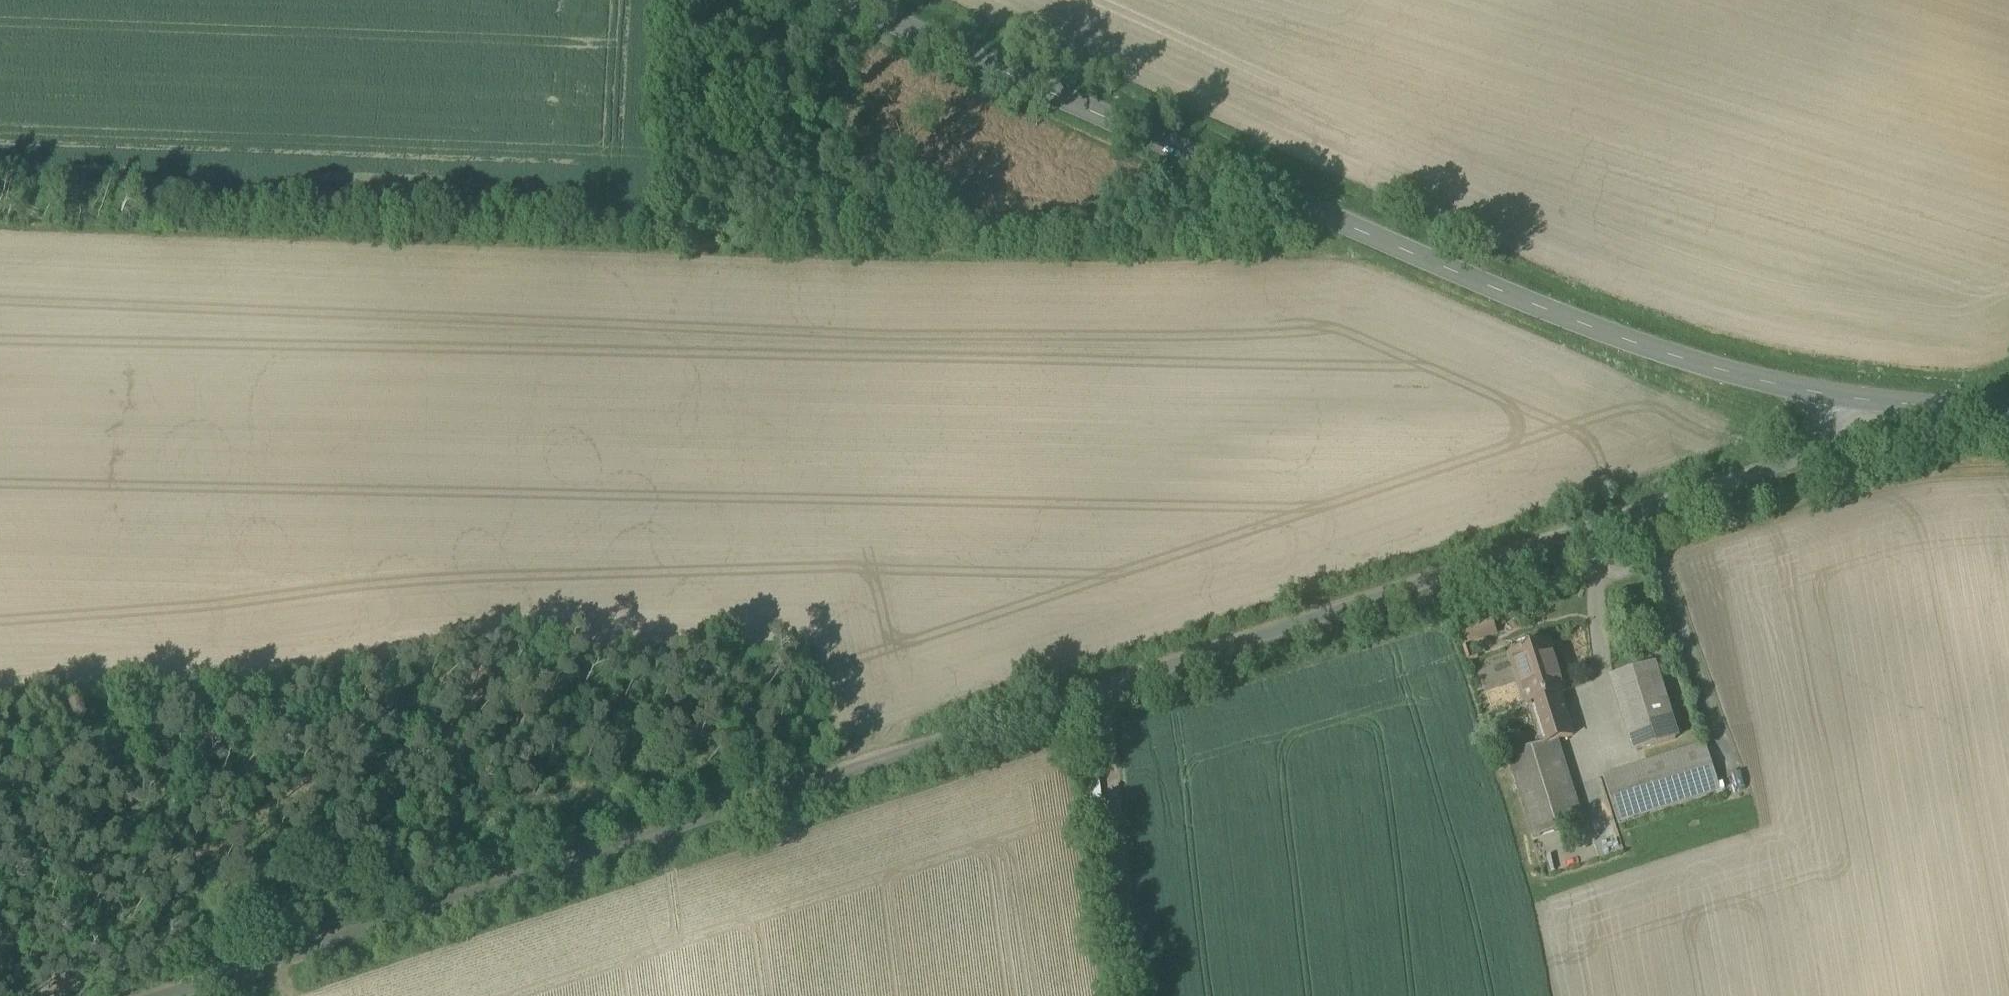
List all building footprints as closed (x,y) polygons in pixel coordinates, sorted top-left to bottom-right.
[(1493,618),(1459,626),(1465,648),(1498,640),(1493,618)] [(1540,723),(1546,744),(1547,746),(1558,742),(1574,737),(1561,695),(1565,694),(1549,645),(1513,657),(1528,706),(1537,702),(1544,722),(1540,723)] [(1652,666),(1613,678),(1637,752),(1676,740),(1652,666)] [(1584,823),(1558,742),(1547,746),(1546,744),(1545,745),(1545,746),(1509,758),(1536,838),(1584,823)] [(1705,745),(1605,777),(1619,823),(1719,791),(1705,745)]
